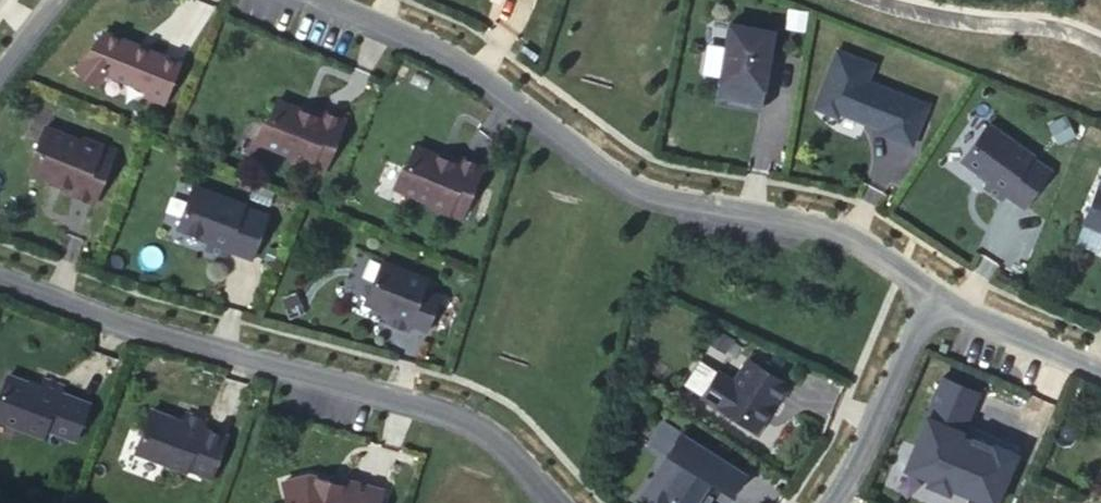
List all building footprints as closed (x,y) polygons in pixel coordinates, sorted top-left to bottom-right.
[(80,56),(100,72),(109,60),(113,55),(134,63),(131,69),(149,76),(169,84),(182,48),(108,19),(80,56)] [(735,21),(719,99),(764,108),(779,30),(735,21)] [(824,51),(803,108),(826,117),(827,113),(854,123),(856,119),(872,125),(869,133),(901,145),(916,104),(855,82),(861,65),(824,51)] [(109,60),(131,69),(134,63),(113,55),(109,60)] [(265,119),(256,141),(289,155),(291,159),(323,171),(344,119),(317,109),(317,110),(315,115),(299,109),(276,100),(269,117),(265,119)] [(301,103),(299,109),(315,115),(317,110),(301,103)] [(987,125),(960,163),(990,182),(984,189),(1001,200),(1006,194),(1025,206),(1047,170),(1028,157),(1030,155),(987,125)] [(98,203),(118,151),(87,138),(82,140),(49,127),(40,149),(42,154),(35,171),(75,186),(72,192),(98,203)] [(403,162),(394,184),(427,198),(429,202),(461,215),(482,163),(456,152),(455,153),(453,158),(437,152),(414,143),(408,160),(403,162)] [(439,147),(437,152),(453,158),(455,153),(439,147)] [(1078,223),(1100,232),(1100,164),(1078,223)] [(57,180),(55,186),(72,192),(75,186),(57,180)] [(182,193),(171,229),(176,237),(202,245),(200,254),(219,260),(221,254),(245,261),(258,218),(233,211),(234,208),(182,193)] [(422,275),(375,256),(359,297),(385,308),(382,317),(401,324),(404,317),(420,324),(433,291),(417,285),(422,275)] [(756,411),(759,407),(761,408),(769,395),(771,397),(781,381),(740,355),(725,379),(713,371),(707,373),(696,389),(698,396),(749,426),(756,415),(756,411)] [(29,434),(32,426),(61,437),(75,402),(46,391),(48,384),(30,377),(27,386),(0,376),(0,423),(29,434)] [(136,407),(120,448),(171,467),(172,464),(196,473),(211,432),(186,423),(189,416),(171,409),(167,418),(136,407)] [(655,489),(647,502),(701,502),(692,497),(701,483),(705,476),(727,490),(740,470),(674,429),(660,453),(675,462),(657,490),(655,489)] [(384,489),(345,478),(343,487),(333,484),(334,480),(311,474),(285,481),(291,502),(380,502),(384,489)] [(345,478),(335,476),(334,480),(333,484),(343,487),(345,478)] [(701,483),(692,497),(701,502),(710,489),(701,483)]
